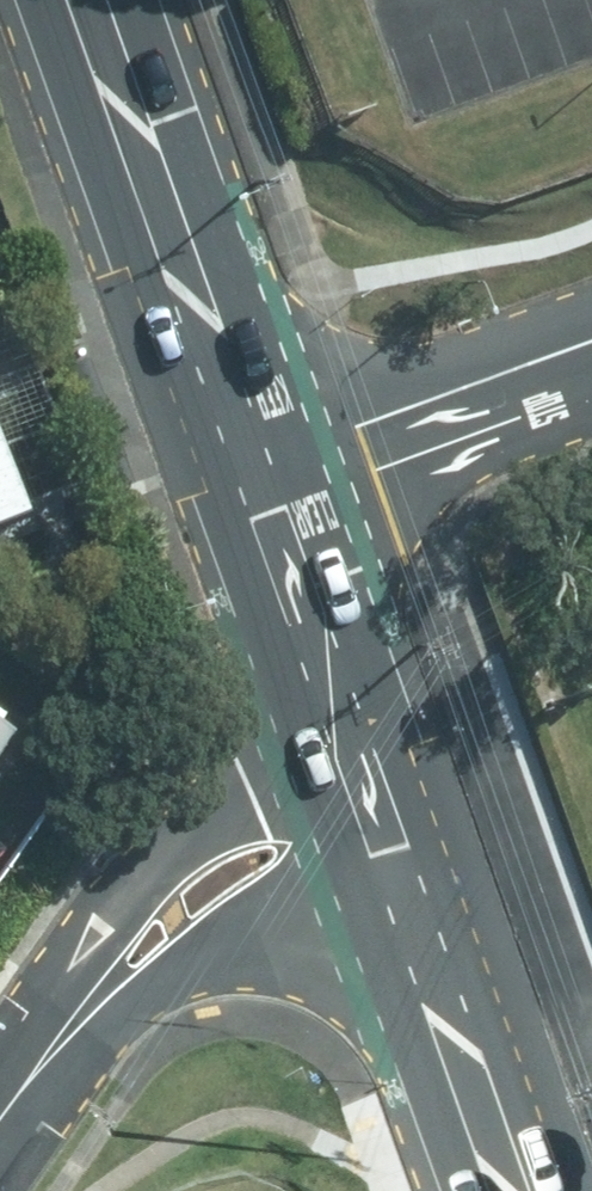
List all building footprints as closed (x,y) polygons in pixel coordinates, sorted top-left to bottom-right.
[(16,522),(0,480),(0,528),(16,522)] [(28,732),(0,712),(0,769),(28,732)]
